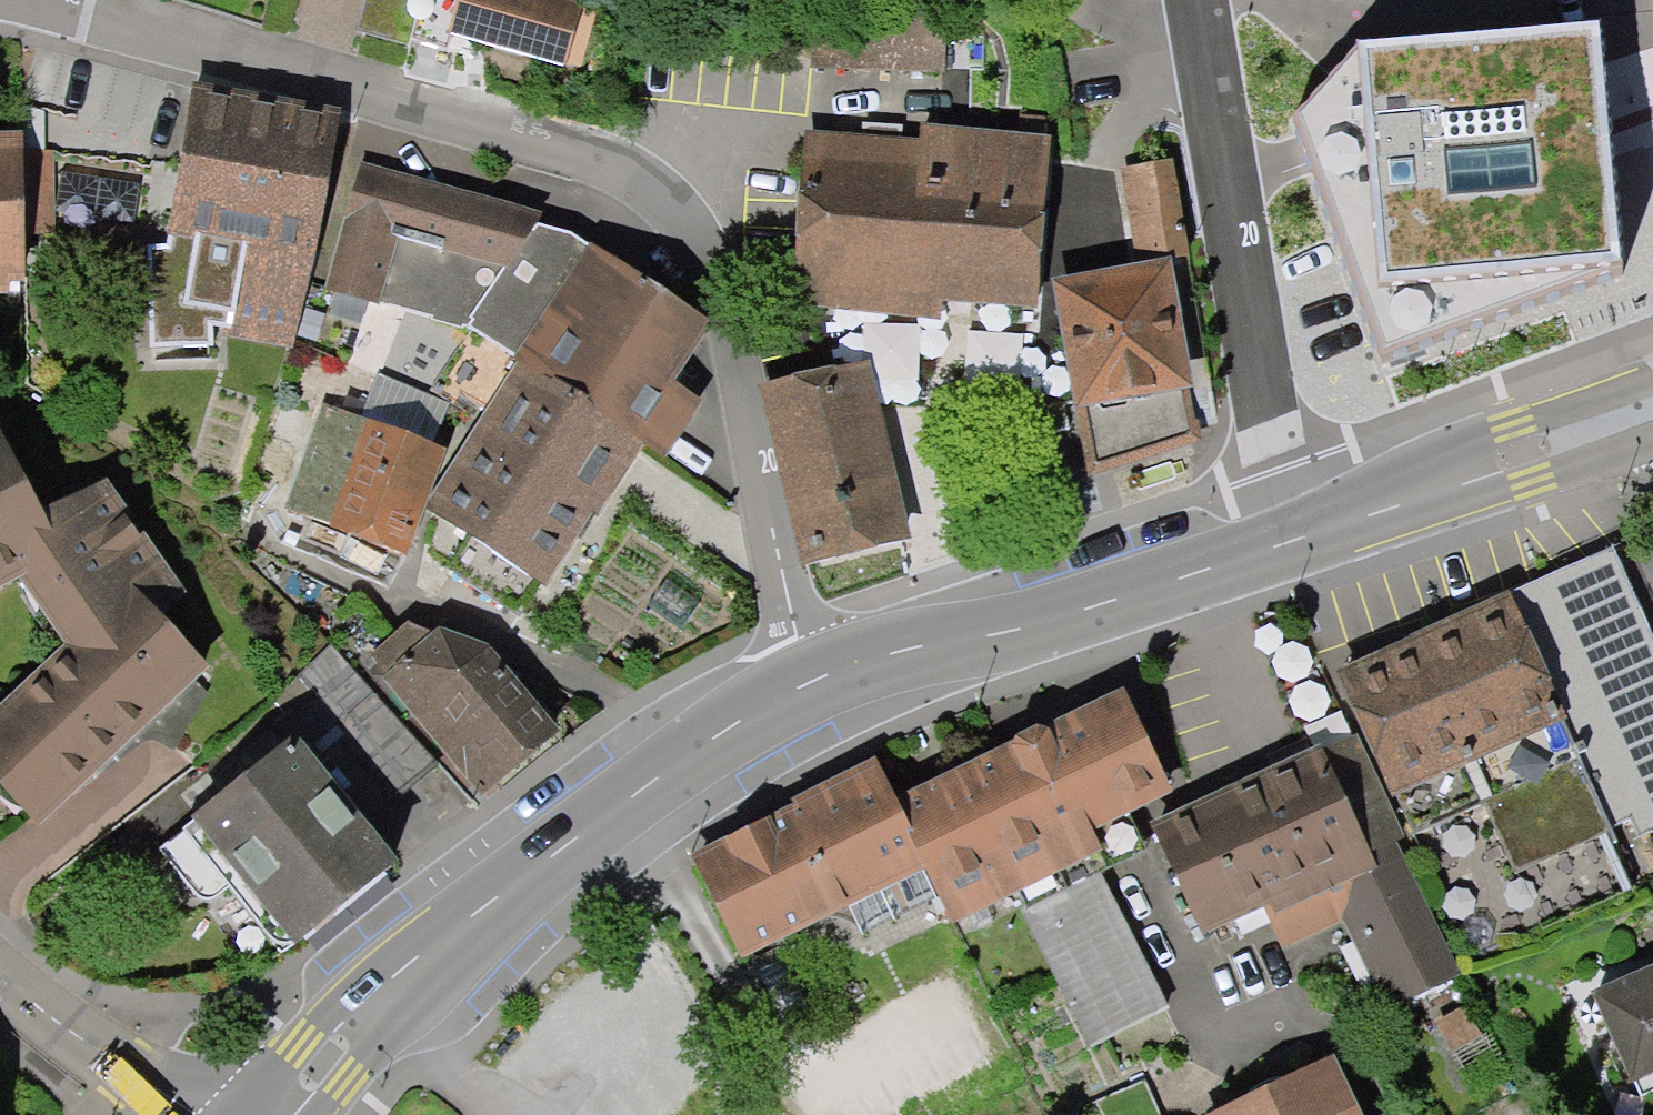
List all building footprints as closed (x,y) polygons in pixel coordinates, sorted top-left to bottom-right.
[(352,32),(409,47),(421,0),(360,0),(352,32)] [(564,67),(583,4),(567,0),(456,0),(447,32),(564,67)] [(1334,236),(1382,364),(1613,282),(1594,37),(1354,55),(1294,129),(1334,236)] [(299,357),(327,134),(172,114),(153,257),(203,263),(192,344),(299,357)] [(0,130),(0,288),(23,287),(12,130),(0,130)] [(909,150),(794,136),(772,316),(927,335),(929,316),(1021,327),(1043,150),(911,134),(909,150)] [(385,565),(400,530),(627,679),(749,618),(739,532),(656,462),(702,334),(562,239),(339,167),(310,302),(463,340),(418,404),(299,367),(261,521),(385,565)] [(1167,170),(1119,178),(1134,266),(1182,258),(1167,170)] [(1145,274),(1033,296),(1053,419),(1089,470),(1175,443),(1145,274)] [(876,358),(767,381),(806,563),(915,540),(876,358)] [(19,578),(52,643),(0,696),(0,789),(34,826),(212,670),(165,616),(188,595),(105,479),(18,503),(0,450),(0,587),(19,578)] [(1613,552),(1328,672),(1356,737),(1397,834),(1582,756),(1612,827),(1634,818),(1640,831),(1652,826),(1652,646),(1613,552)] [(445,626),(369,677),(479,800),(541,754),(445,626)] [(322,645),(254,701),(354,822),(422,766),(322,645)] [(1166,787),(1120,688),(1068,713),(878,801),(862,766),(687,848),(735,949),(918,863),(934,896),(1107,814),(1166,787)] [(262,723),(152,832),(260,966),(381,870),(262,723)] [(1356,737),(1152,828),(1197,928),(1331,869),(1391,1003),(1459,973),(1397,834),(1356,737)] [(1097,878),(1019,917),(1089,1058),(1167,1019),(1097,878)] [(1565,980),(1622,1114),(1641,1114),(1652,1110),(1652,944),(1565,980)] [(1481,1001),(1429,1023),(1454,1081),(1506,1059),(1481,1001)] [(1330,1071),(1243,1114),(1352,1114),(1330,1071)]
